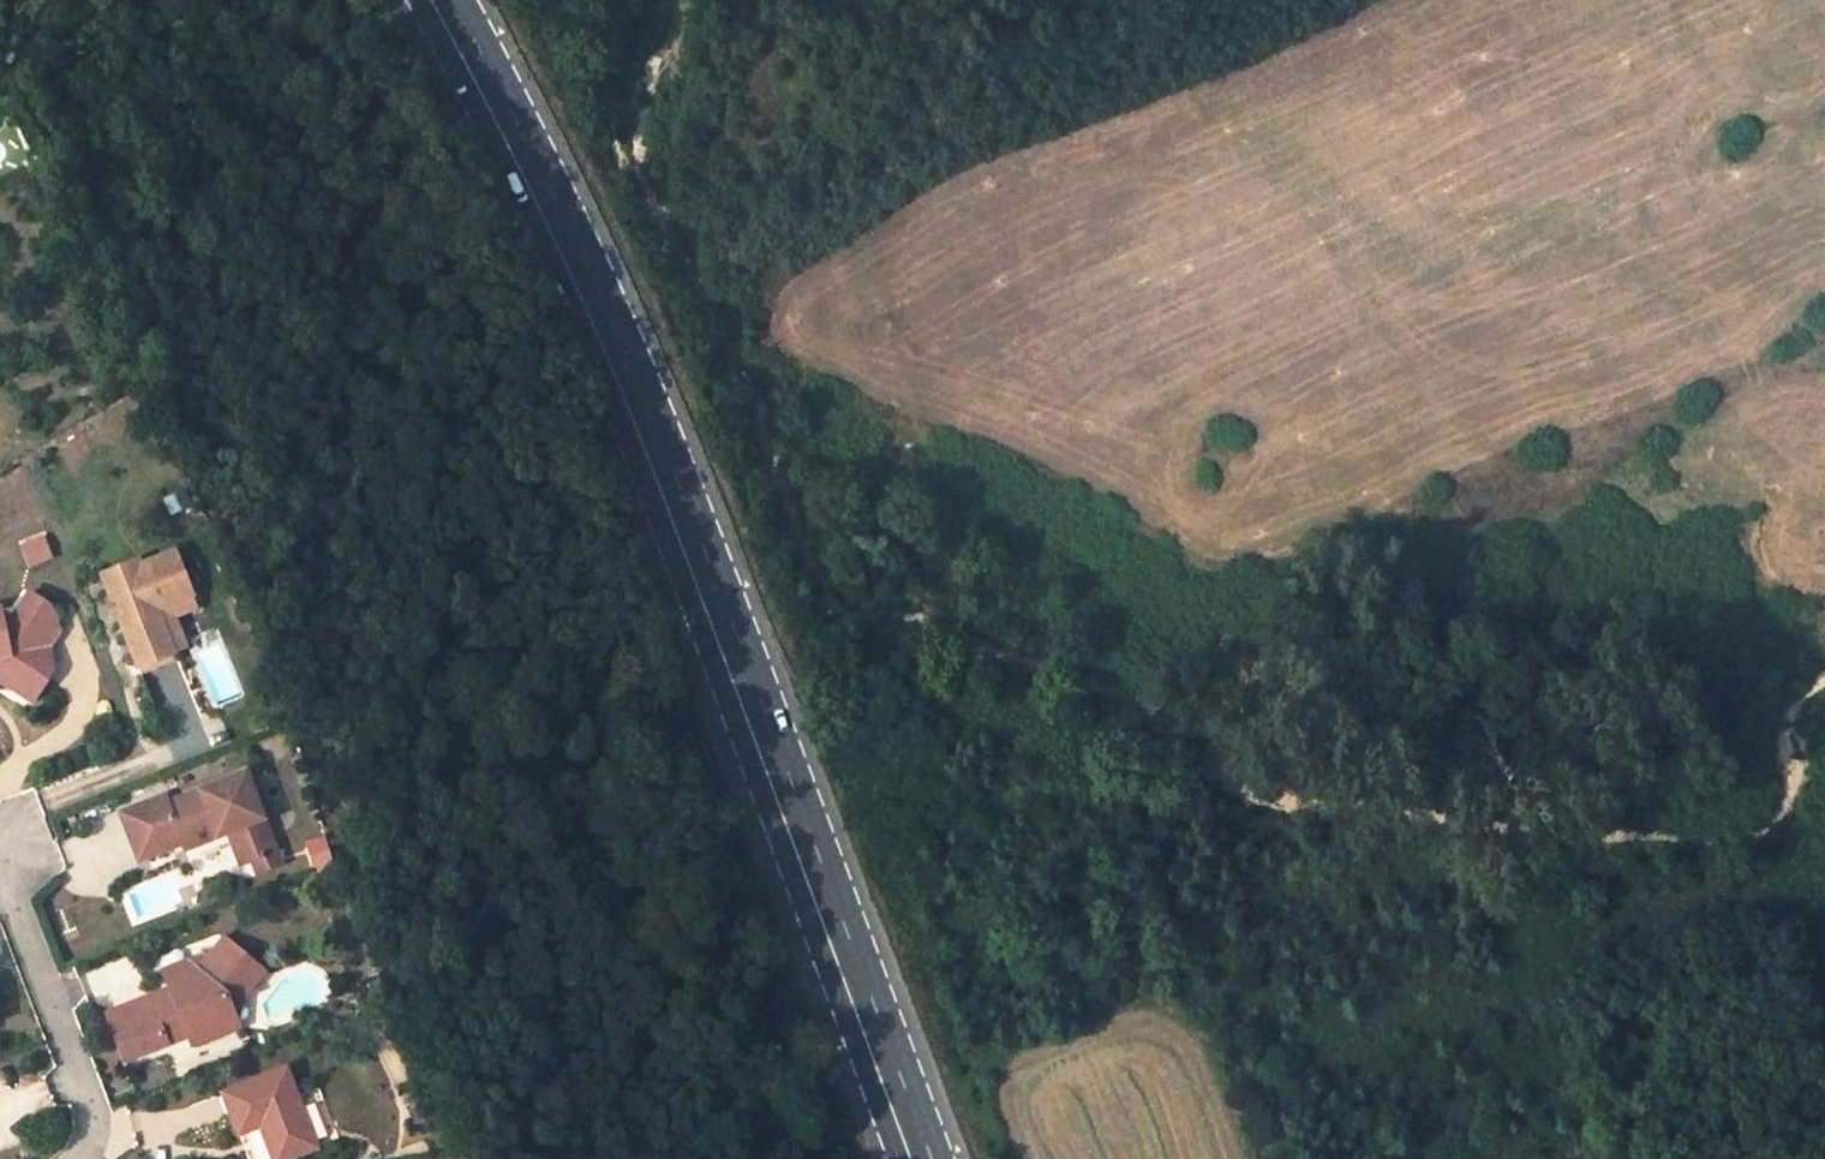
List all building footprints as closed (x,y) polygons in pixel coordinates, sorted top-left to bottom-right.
[(139,559),(103,573),(113,600),(118,597),(124,615),(119,617),(138,666),(174,653),(158,609),(195,596),(177,550),(141,564),(139,559)] [(35,703),(52,676),(39,667),(58,637),(45,604),(31,595),(16,617),(2,620),(0,612),(0,679),(35,703)] [(195,596),(158,609),(174,653),(189,647),(178,615),(199,607),(195,596)] [(113,600),(108,601),(114,620),(119,617),(124,615),(118,597),(113,600)] [(170,800),(167,792),(122,809),(141,858),(183,841),(185,848),(218,835),(216,829),(228,824),(242,863),(255,859),(277,850),(246,771),(170,800)] [(333,839),(310,843),(317,874),(339,870),(333,839)] [(277,850),(255,859),(260,871),(282,863),(277,850)] [(166,967),(173,986),(192,1032),(195,1041),(237,1026),(236,1020),(226,996),(255,962),(226,938),(199,970),(187,960),(166,967)] [(265,970),(255,962),(226,996),(236,1020),(244,997),(265,970)] [(173,986),(150,994),(168,1041),(192,1032),(173,986)] [(150,994),(108,1010),(127,1057),(168,1041),(150,994)] [(287,1065),(225,1088),(241,1130),(262,1122),(275,1158),(316,1143),(297,1092),(287,1065)]
